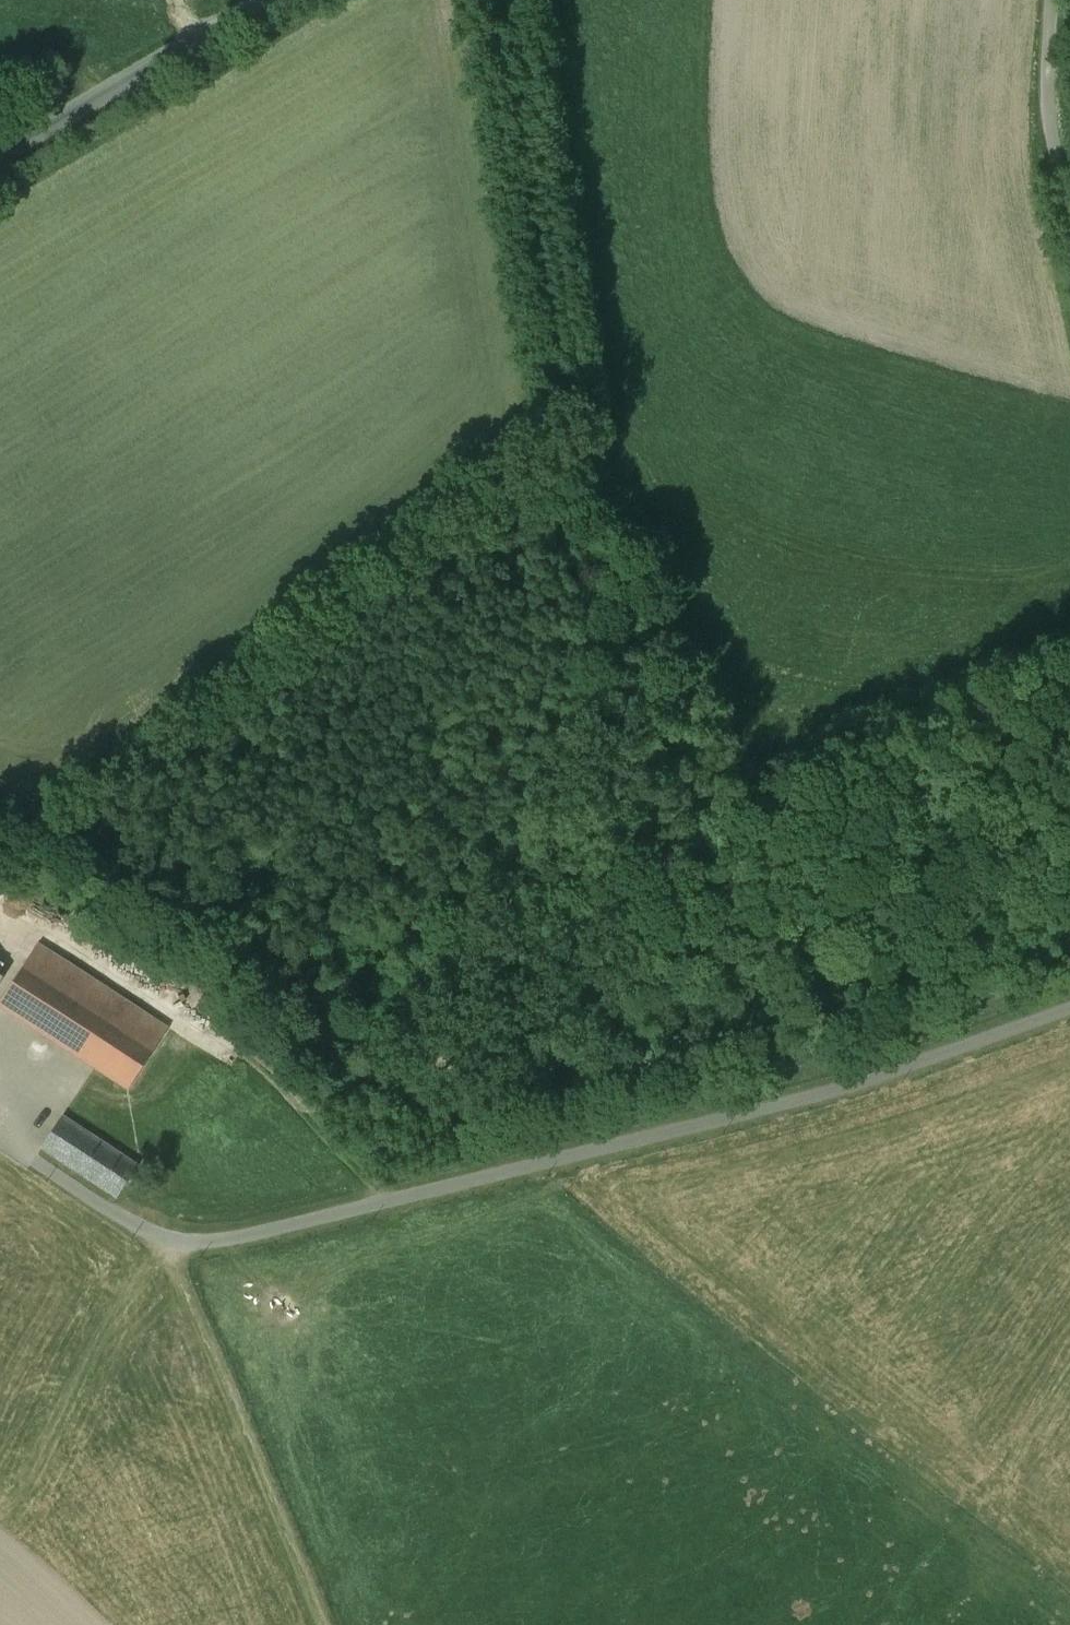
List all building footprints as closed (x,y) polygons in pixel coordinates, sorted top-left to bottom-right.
[(103,986),(38,944),(0,1004),(0,1005),(129,1089),(169,1029),(103,986)] [(138,1166),(63,1117),(42,1148),(118,1198),(138,1166)]
